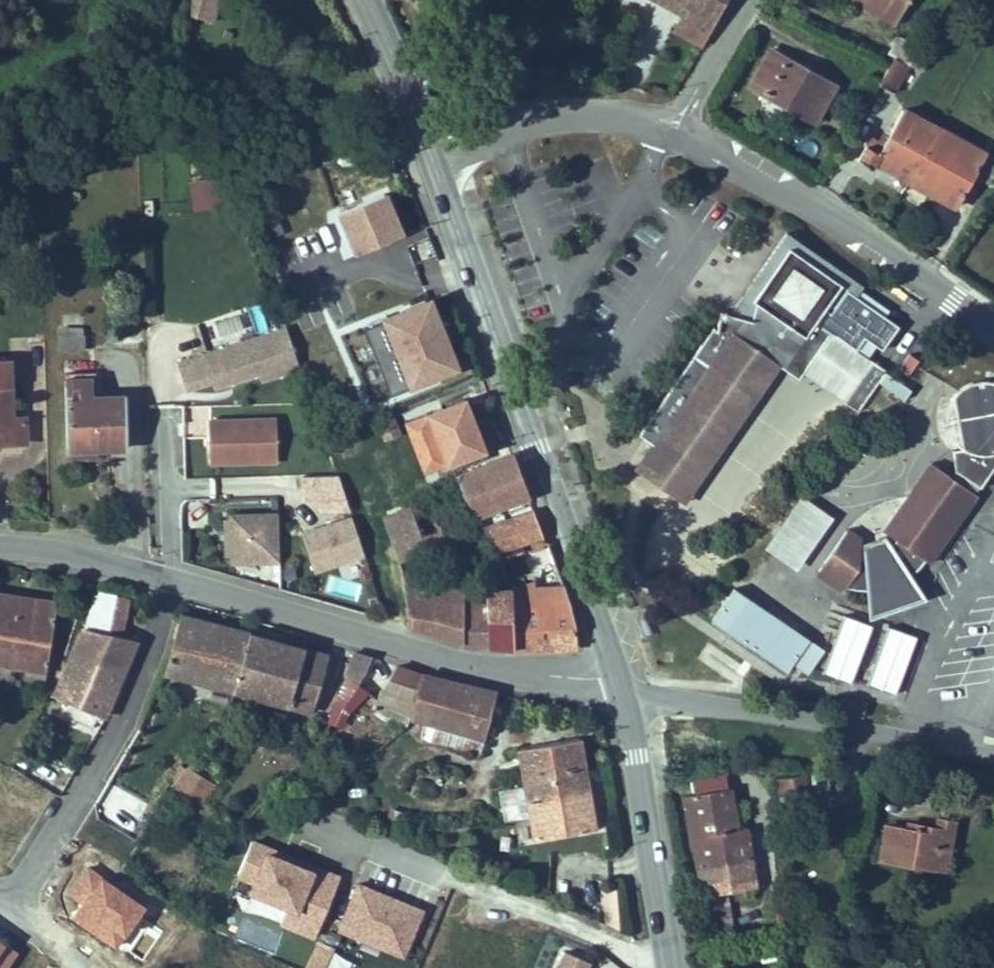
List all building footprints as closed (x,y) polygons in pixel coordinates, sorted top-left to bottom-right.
[(192,10),(203,16),(213,0),(194,0),(192,10)] [(260,10),(265,1),(263,0),(245,0),(260,10)] [(665,10),(658,23),(687,41),(711,0),(647,0),(665,10)] [(895,25),(909,0),(850,0),(895,25)] [(888,36),(894,39),(913,46),(917,36),(895,25),(888,36)] [(887,50),(894,39),(888,36),(882,47),(887,50)] [(894,39),(887,50),(905,60),(913,46),(894,39)] [(809,119),(828,84),(767,48),(747,82),(809,119)] [(905,60),(887,50),(876,69),(893,80),(905,60)] [(953,196),(969,168),(981,174),(993,153),(898,103),(878,142),(866,135),(852,159),(868,168),(875,155),(953,196)] [(189,184),(196,213),(228,205),(221,176),(189,184)] [(337,217),(353,257),(401,238),(386,198),(337,217)] [(851,285),(847,291),(857,298),(863,288),(786,234),(730,316),(758,314),(760,292),(789,250),(834,281),(837,276),(851,285)] [(718,329),(715,327),(638,432),(653,442),(634,467),(672,496),(691,470),(694,472),(706,454),(704,452),(741,402),(743,404),(756,386),(754,385),(772,361),(779,366),(799,381),(803,374),(832,334),(816,323),(828,305),(834,309),(847,291),(851,285),(837,276),(834,281),(789,250),(760,292),(758,314),(730,316),(720,317),(718,329)] [(379,323),(407,392),(455,373),(427,303),(379,323)] [(215,344),(243,334),(237,316),(209,325),(215,344)] [(260,383),(297,371),(283,330),(178,365),(187,393),(211,385),(212,391),(258,376),(260,383)] [(81,348),(81,335),(58,333),(59,347),(81,348)] [(872,362),(832,334),(803,374),(844,403),(872,362)] [(13,414),(11,359),(0,359),(0,445),(29,446),(29,414),(13,414)] [(779,366),(772,361),(754,385),(756,386),(743,404),(741,402),(704,452),(706,454),(694,472),(691,470),(672,496),(680,501),(779,366)] [(886,372),(872,362),(844,403),(858,413),(886,372)] [(124,393),(93,392),(92,376),(64,378),(65,459),(96,458),(95,449),(127,448),(124,393)] [(960,390),(952,454),(955,471),(979,487),(982,489),(993,470),(993,383),(985,381),(976,382),(967,385),(960,390)] [(485,453),(464,396),(436,406),(438,412),(401,426),(416,468),(407,471),(410,480),(485,453)] [(208,423),(209,464),(275,462),(274,421),(208,423)] [(392,441),(387,424),(380,427),(385,443),(392,441)] [(528,498),(512,454),(453,474),(472,521),(528,498)] [(843,530),(812,573),(841,594),(845,589),(849,590),(853,591),(859,592),(864,593),(865,593),(871,594),(876,593),(883,591),(888,589),(895,585),(902,581),(908,576),(917,569),(921,564),(927,567),(977,497),(974,495),(950,478),(932,465),(885,532),(898,542),(888,556),(865,559),(857,558),(859,541),(843,530)] [(955,471),(950,478),(974,495),(979,487),(955,471)] [(790,565),(824,517),(799,499),(765,548),(790,565)] [(431,586),(447,582),(420,506),(370,523),(385,564),(420,553),(431,586)] [(533,512),(478,534),(486,555),(488,559),(543,539),(533,512)] [(227,566),(277,565),(276,515),(226,516),(227,566)] [(314,573),(362,558),(349,519),(301,534),(314,573)] [(478,534),(472,521),(457,527),(471,561),(486,555),(478,534)] [(885,532),(859,541),(857,558),(865,559),(888,556),(898,542),(885,532)] [(553,564),(543,539),(488,559),(499,583),(553,564)] [(573,610),(553,564),(499,583),(495,595),(497,607),(573,610)] [(864,593),(866,620),(919,604),(904,580),(902,581),(895,585),(888,589),(883,591),(876,593),(871,594),(865,593),(864,593)] [(447,649),(463,650),(452,598),(450,590),(399,596),(400,635),(449,643),(447,649)] [(0,591),(0,668),(47,678),(59,600),(0,591)] [(95,623),(118,635),(135,605),(115,592),(95,623)] [(783,675),(805,644),(730,592),(729,594),(708,623),(783,675)] [(495,595),(471,597),(480,650),(506,650),(497,607),(495,595)] [(480,650),(471,597),(452,598),(463,650),(480,650)] [(562,652),(573,610),(497,607),(506,650),(562,652)] [(244,633),(180,616),(163,674),(229,691),(244,633)] [(837,617),(823,677),(854,684),(868,624),(837,617)] [(138,646),(95,623),(73,660),(115,684),(138,646)] [(894,696),(917,639),(887,627),(863,684),(894,696)] [(311,713),(326,655),(244,633),(229,691),(311,713)] [(353,648),(339,689),(351,692),(374,663),(366,657),(353,648)] [(50,696),(57,700),(62,691),(99,712),(115,684),(73,660),(50,696)] [(404,712),(419,671),(402,665),(388,704),(404,712)] [(481,737),(495,691),(429,675),(419,671),(404,712),(481,737)] [(578,738),(520,748),(533,836),(589,826),(578,738)] [(824,760),(841,763),(839,751),(823,754),(824,760)] [(824,763),(790,766),(796,806),(832,805),(824,763)] [(172,788),(200,805),(211,787),(184,770),(172,788)] [(726,790),(683,796),(695,865),(753,857),(748,828),(732,829),(726,790)] [(882,826),(878,859),(948,866),(953,820),(930,817),(929,826),(902,823),(902,828),(882,826)] [(279,928),(313,941),(338,878),(251,844),(232,891),(285,912),(279,928)] [(753,857),(695,865),(699,892),(756,885),(753,857)] [(337,931),(404,959),(422,914),(356,886),(337,931)] [(601,929),(615,930),(618,890),(604,889),(601,929)] [(716,929),(733,923),(724,896),(706,901),(716,929)] [(329,949),(314,945),(309,967),(324,967),(329,949)] [(349,962),(332,954),(325,967),(346,967),(349,962)] [(584,963),(561,954),(555,967),(582,967),(584,963)]
